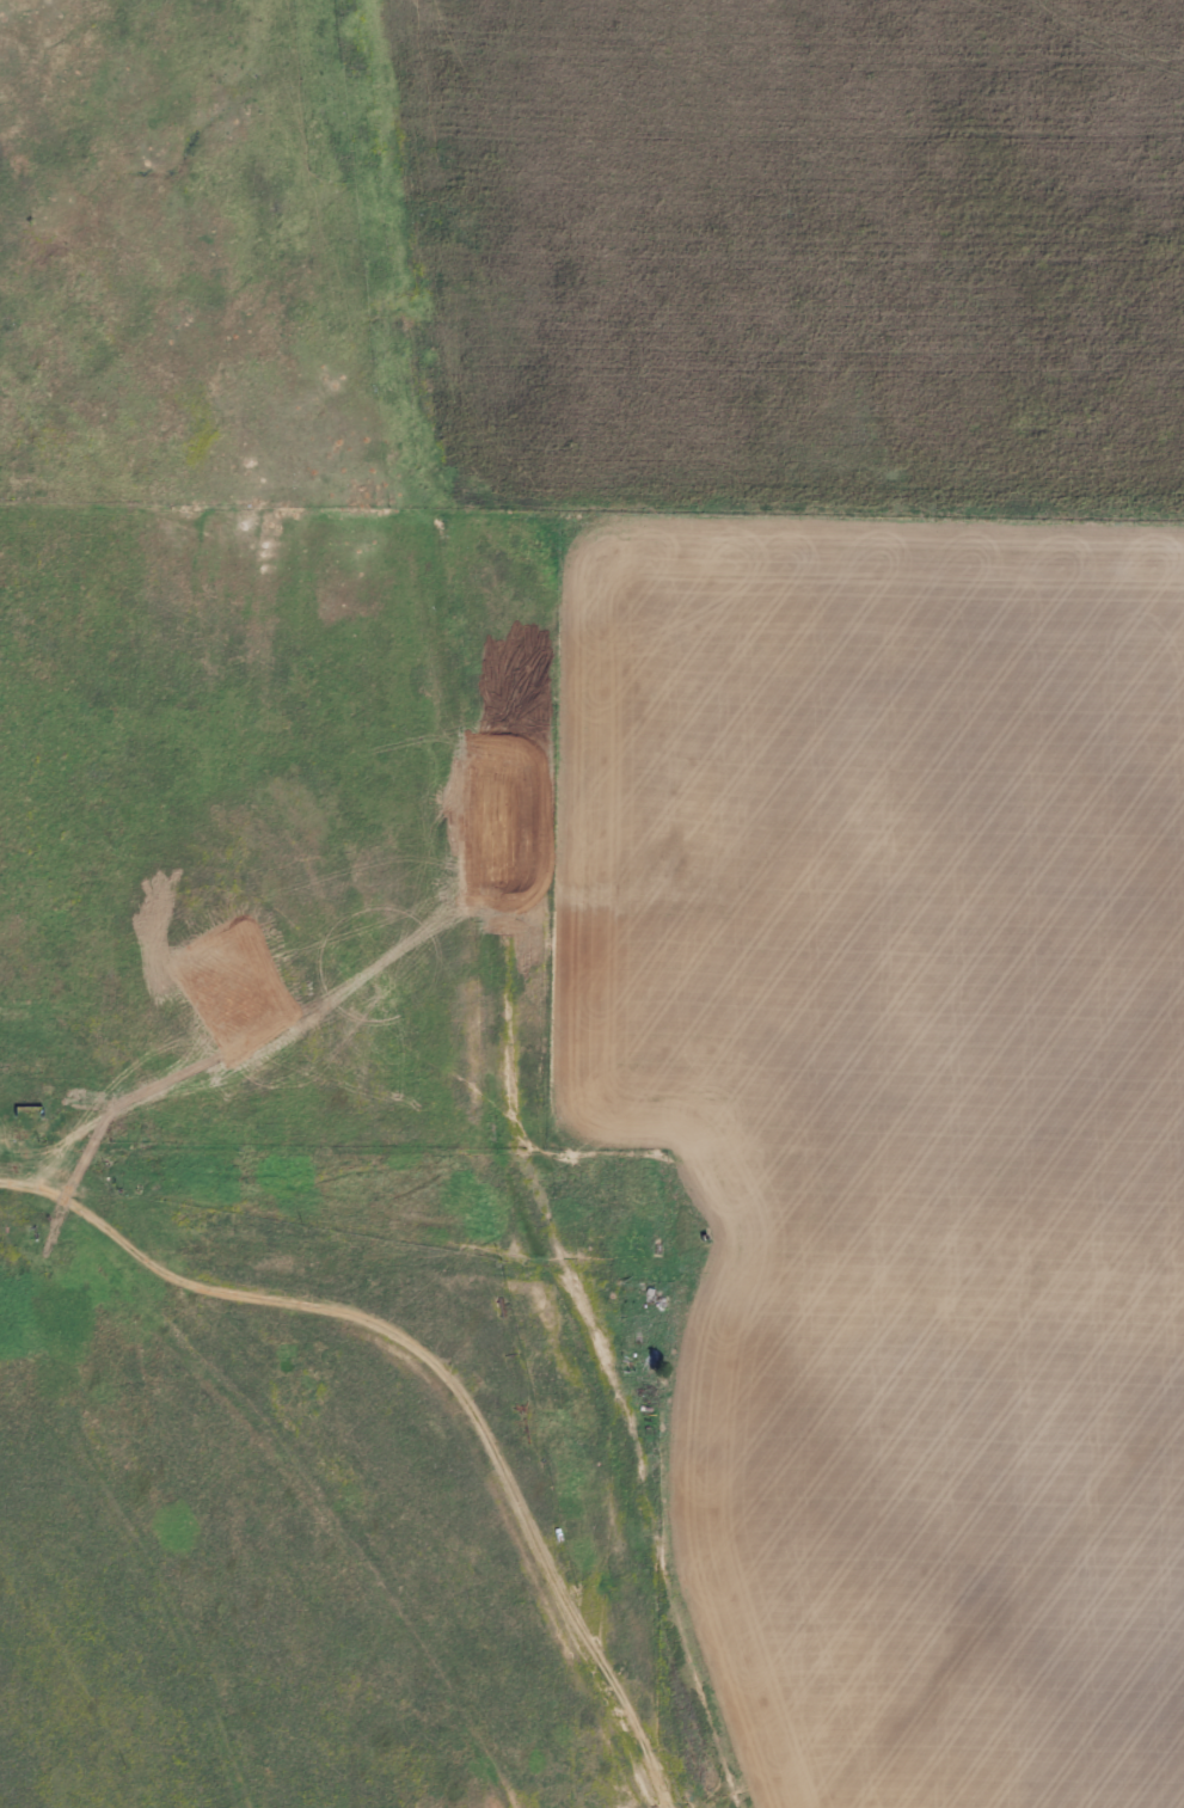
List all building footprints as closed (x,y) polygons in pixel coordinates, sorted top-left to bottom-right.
[(41,1118),(41,1107),(13,1107),(13,1118),(41,1118)]
